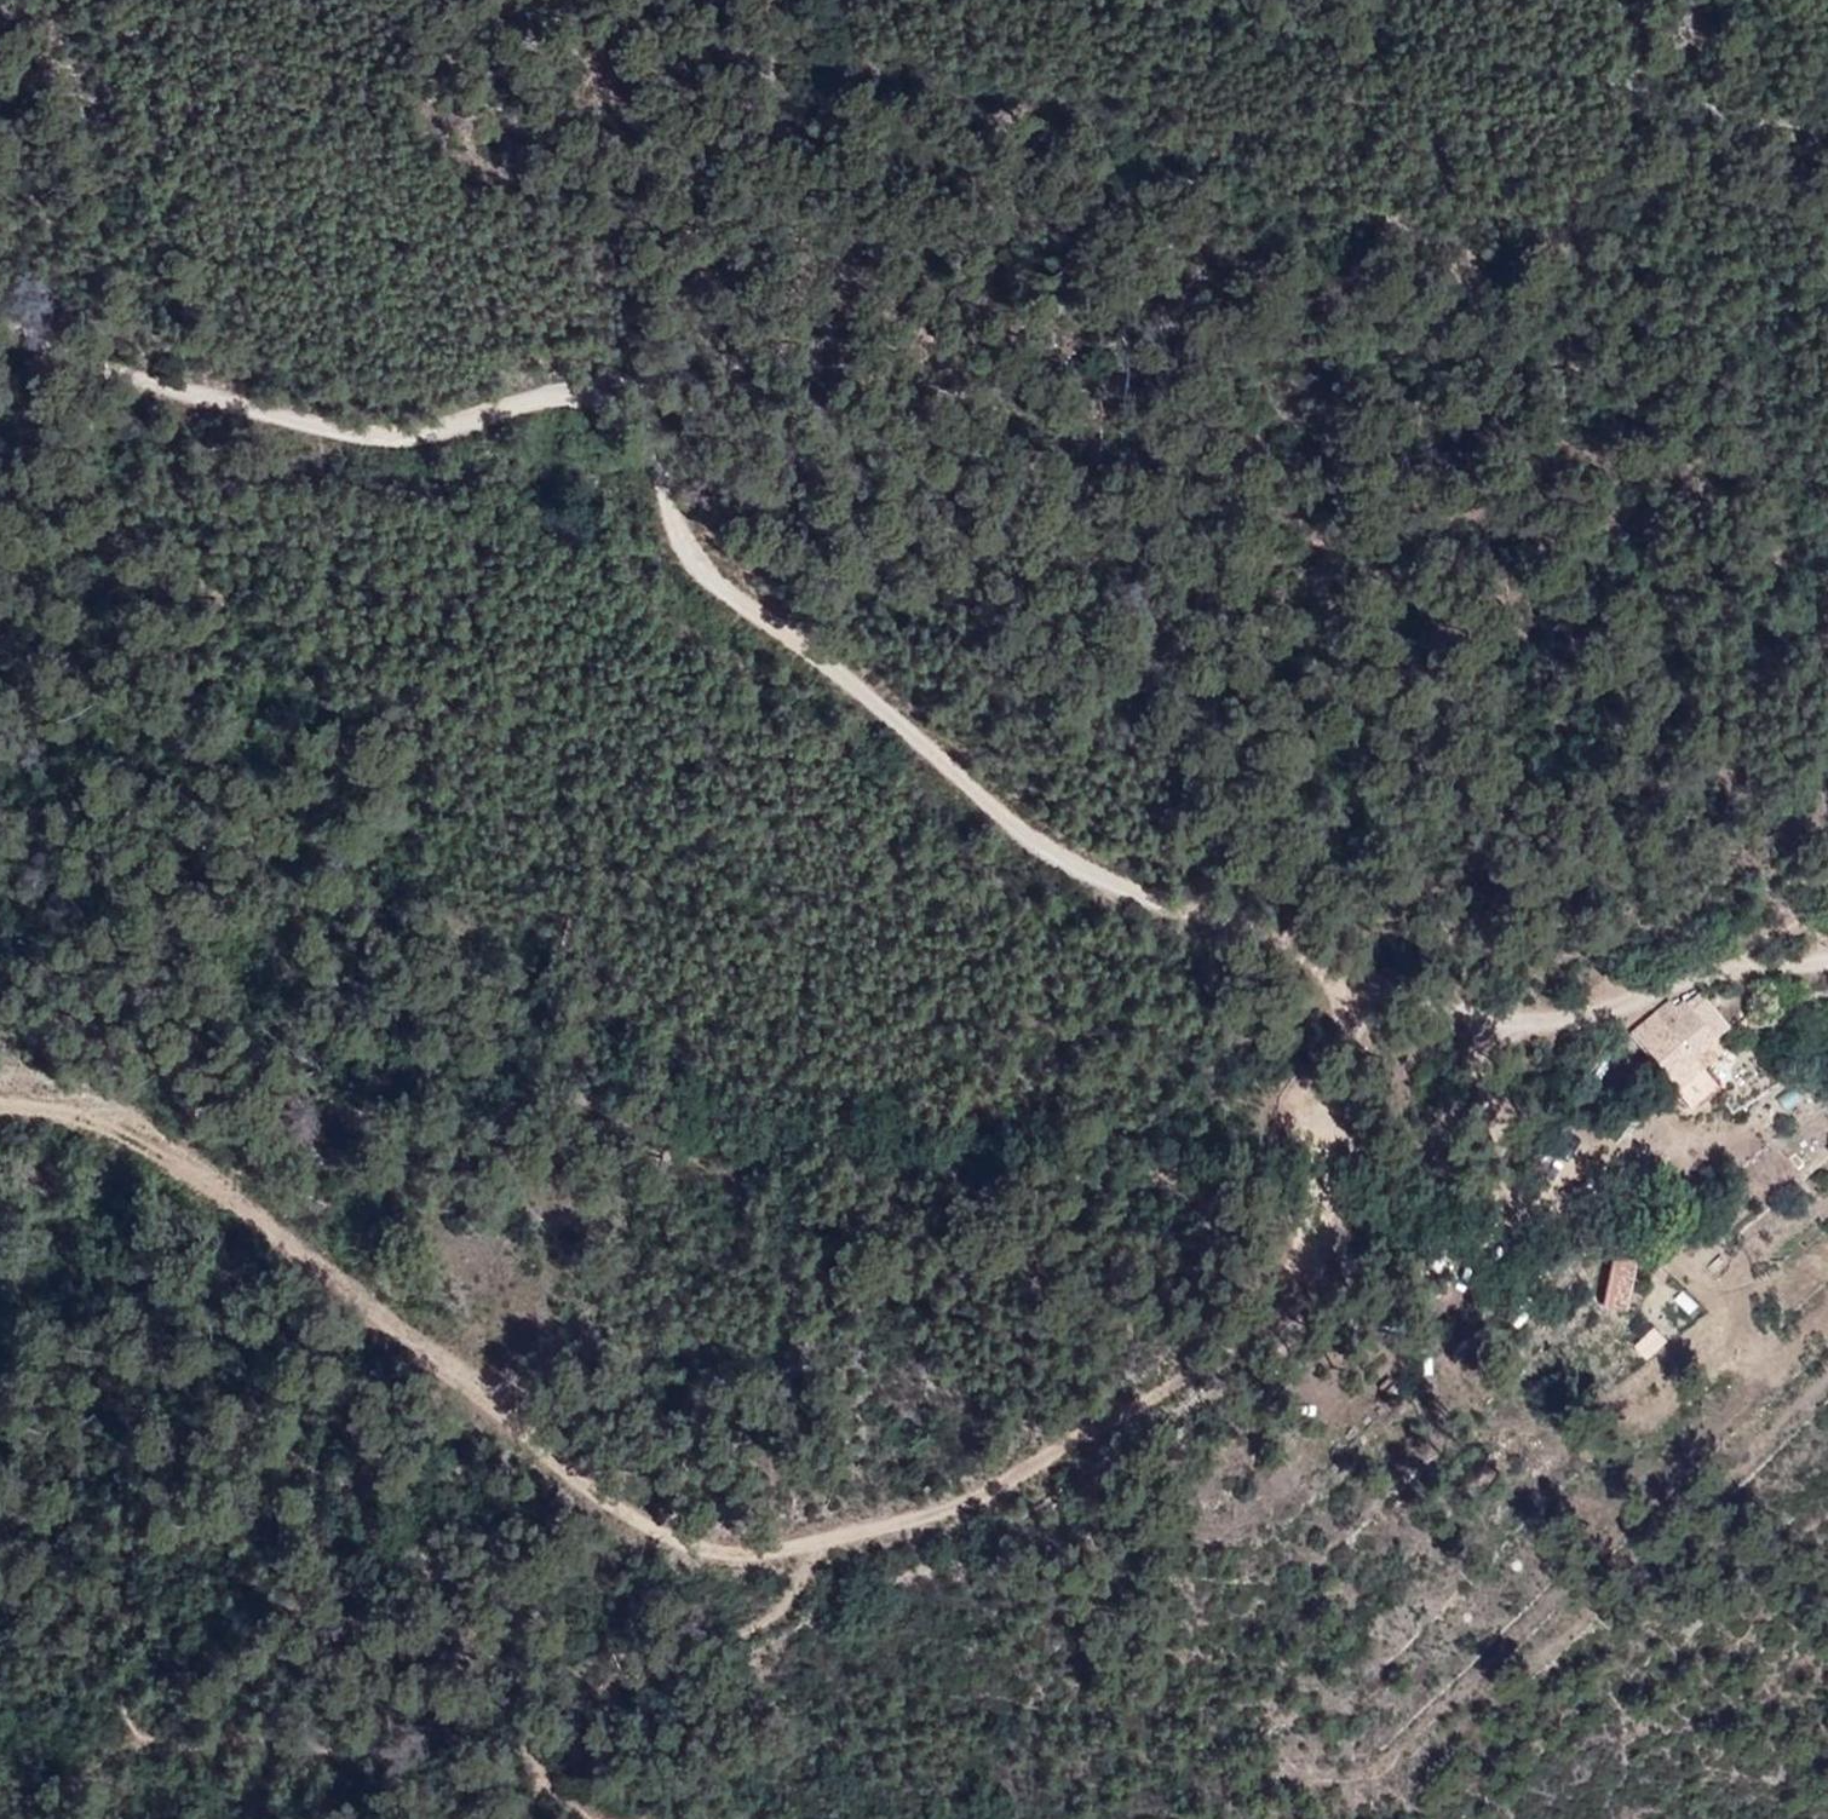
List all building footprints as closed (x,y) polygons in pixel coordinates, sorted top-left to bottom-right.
[(1674,1001),(1634,1035),(1675,1084),(1737,1032),(1701,989),(1679,1007),(1674,1001)]
